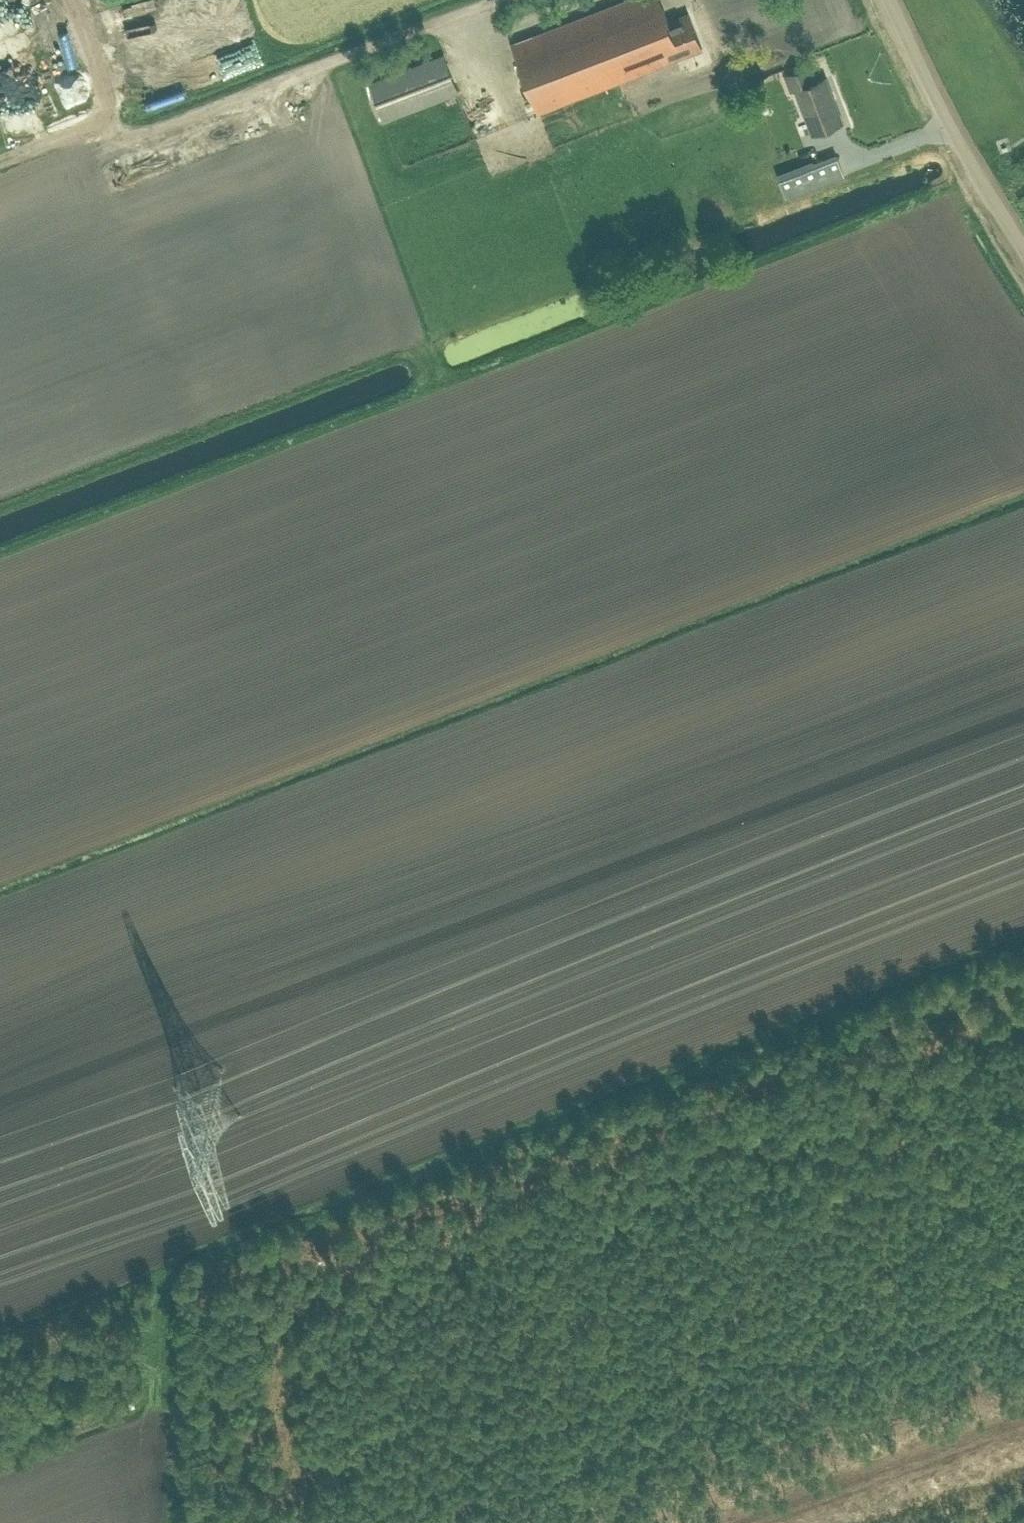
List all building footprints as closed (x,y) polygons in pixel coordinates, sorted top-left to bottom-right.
[(661,0),(623,0),(512,42),(538,111),(687,54),(686,52),(702,46),(689,14),(673,20),(672,16),(668,18),(661,0)] [(37,17),(25,22),(35,47),(47,42),(37,17)] [(81,39),(52,39),(52,73),(81,73),(81,39)] [(457,91),(443,54),(369,82),(383,120),(457,91)] [(814,81),(808,66),(785,75),(791,90),(795,88),(812,132),(842,121),(825,76),(814,81)]
